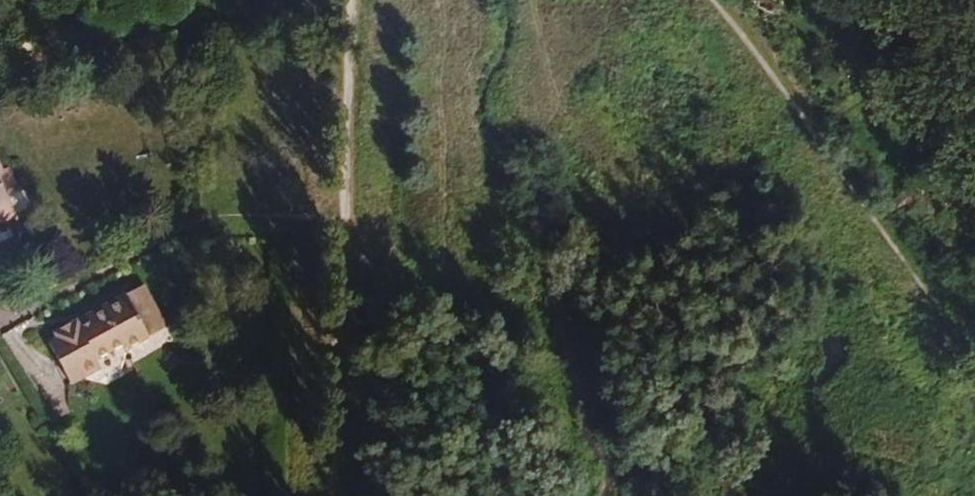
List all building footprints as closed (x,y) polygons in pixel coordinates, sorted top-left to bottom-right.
[(3,218),(6,224),(17,219),(4,192),(19,185),(11,167),(4,170),(0,161),(0,220),(3,218)] [(141,285),(126,294),(149,335),(165,326),(141,285)] [(149,335),(126,294),(89,315),(93,320),(80,328),(77,322),(55,334),(58,338),(48,344),(72,384),(102,367),(109,378),(122,370),(128,348),(149,335)] [(93,320),(89,315),(77,322),(80,328),(93,320)]
